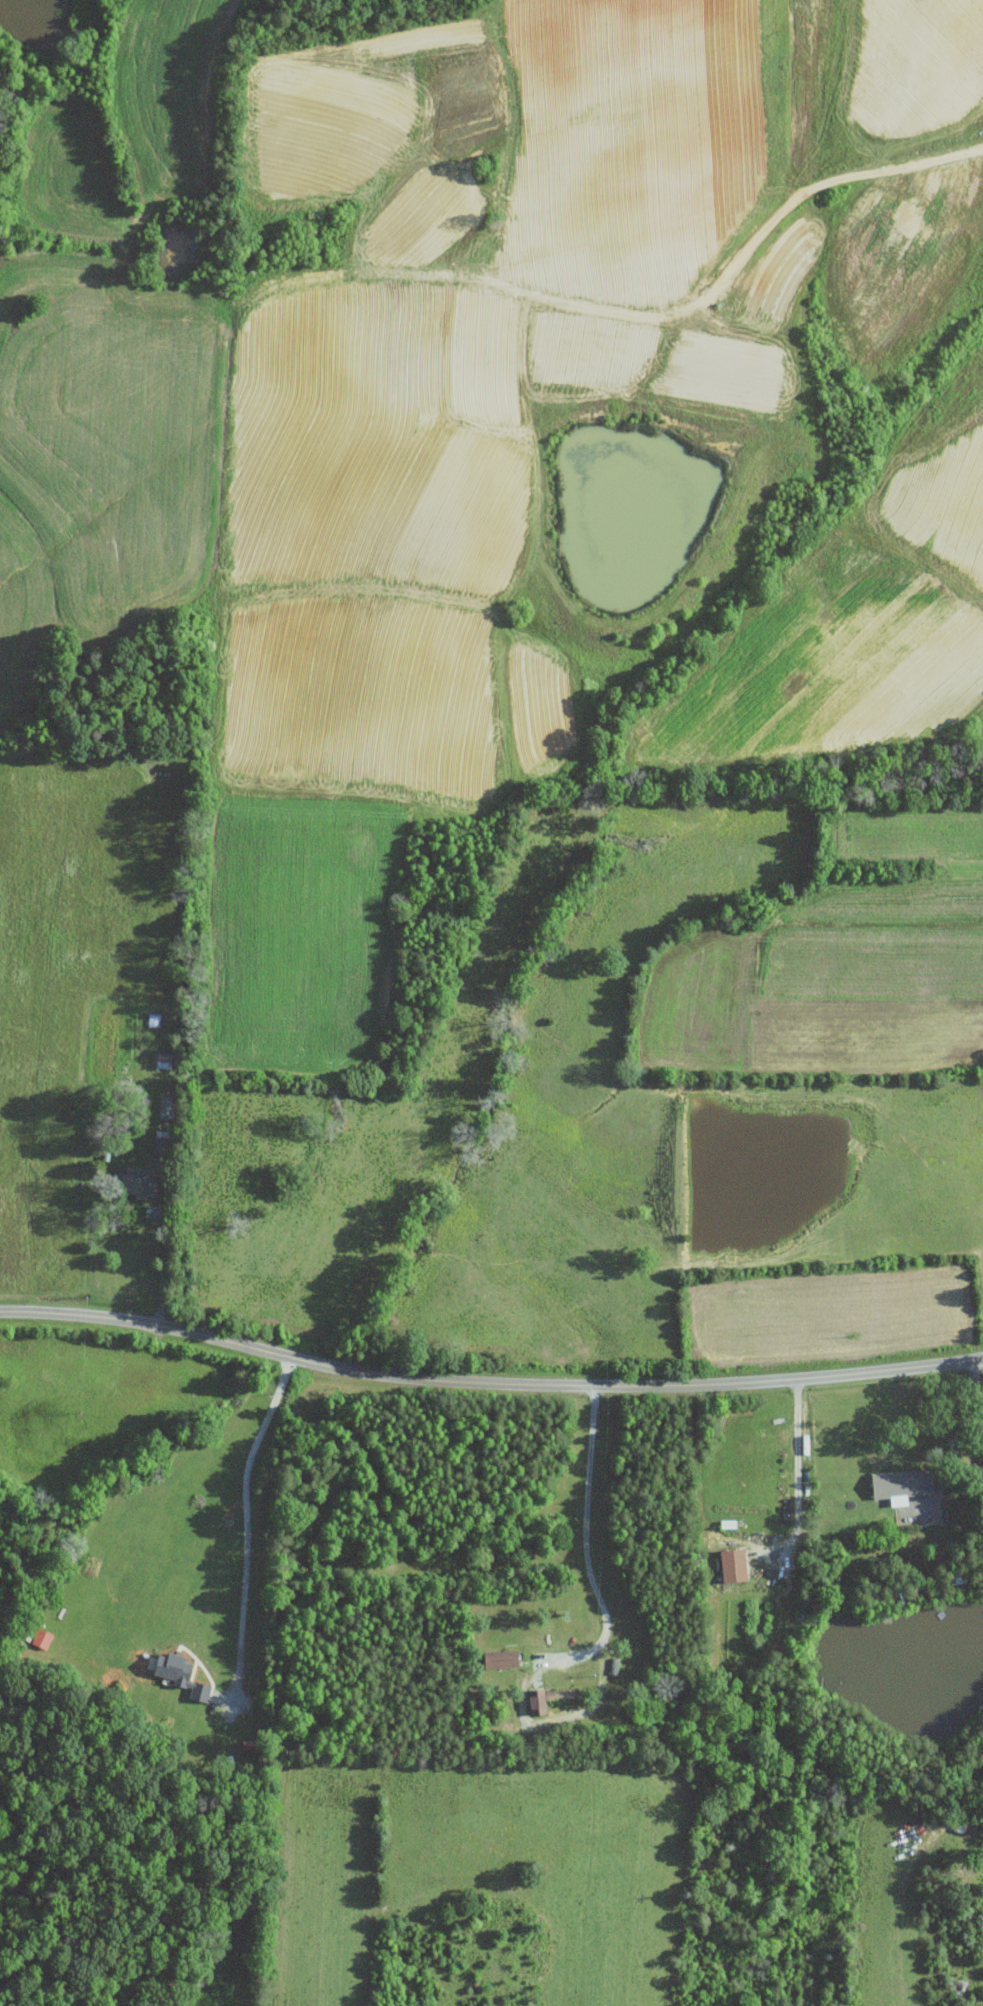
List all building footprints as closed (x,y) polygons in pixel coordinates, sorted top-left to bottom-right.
[(161,1013),(149,1013),(148,1026),(161,1027),(161,1013)] [(159,1067),(173,1068),(173,1052),(159,1051),(159,1067)] [(174,1118),(175,1095),(162,1095),(161,1118),(174,1118)] [(173,1130),(157,1130),(156,1151),(172,1152),(173,1130)] [(876,1497),(936,1494),(934,1469),(875,1472),(876,1497)] [(749,1549),(724,1549),(725,1582),(750,1581),(749,1549)] [(488,1651),(488,1668),(522,1667),(522,1650),(488,1651)] [(213,1685),(191,1680),(195,1663),(187,1662),(188,1656),(171,1652),(170,1656),(161,1655),(157,1674),(177,1679),(176,1684),(193,1688),(191,1698),(209,1702),(213,1685)] [(533,1715),(550,1715),(550,1698),(578,1697),(578,1688),(532,1689),(533,1715)]
